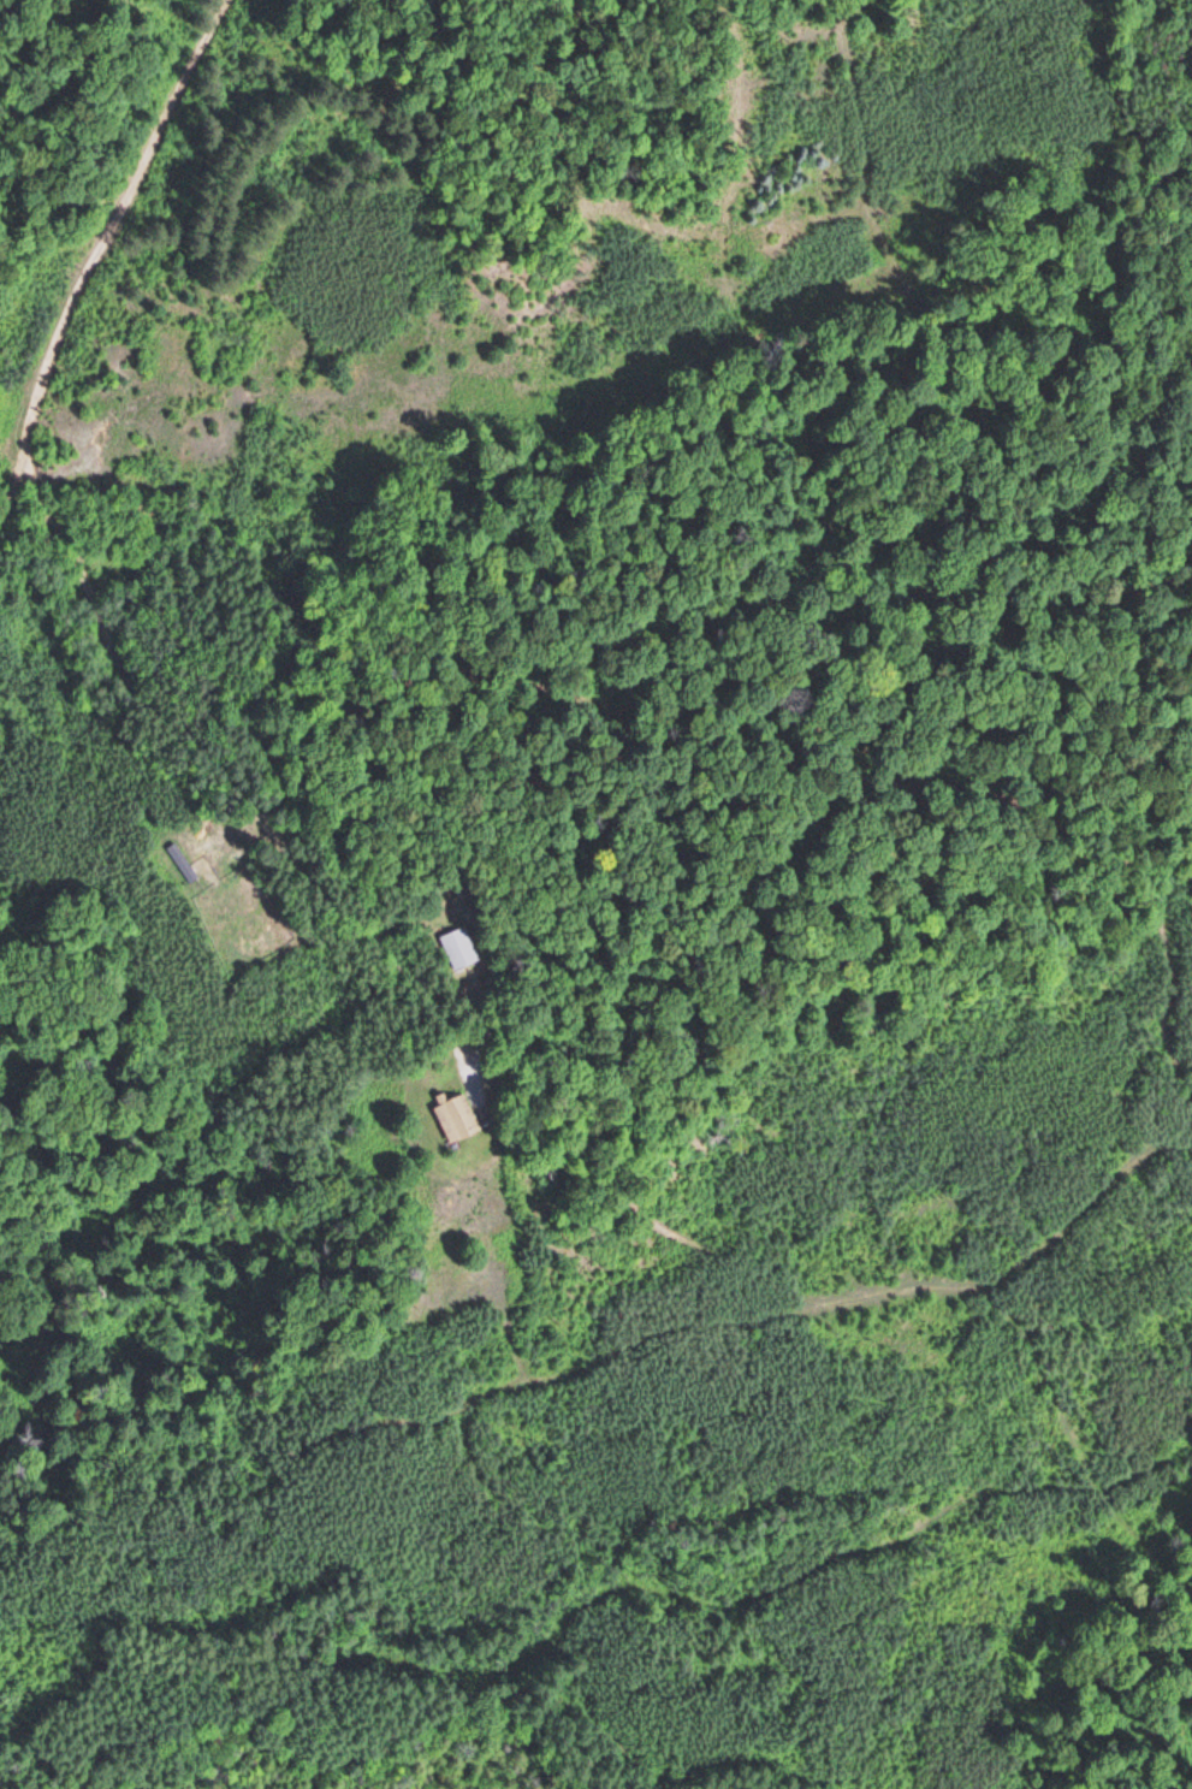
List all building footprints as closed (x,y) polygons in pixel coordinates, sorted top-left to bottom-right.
[(451,972),(475,962),(460,929),(436,939),(451,972)] [(456,1148),(485,1134),(467,1095),(437,1110),(456,1148)]
